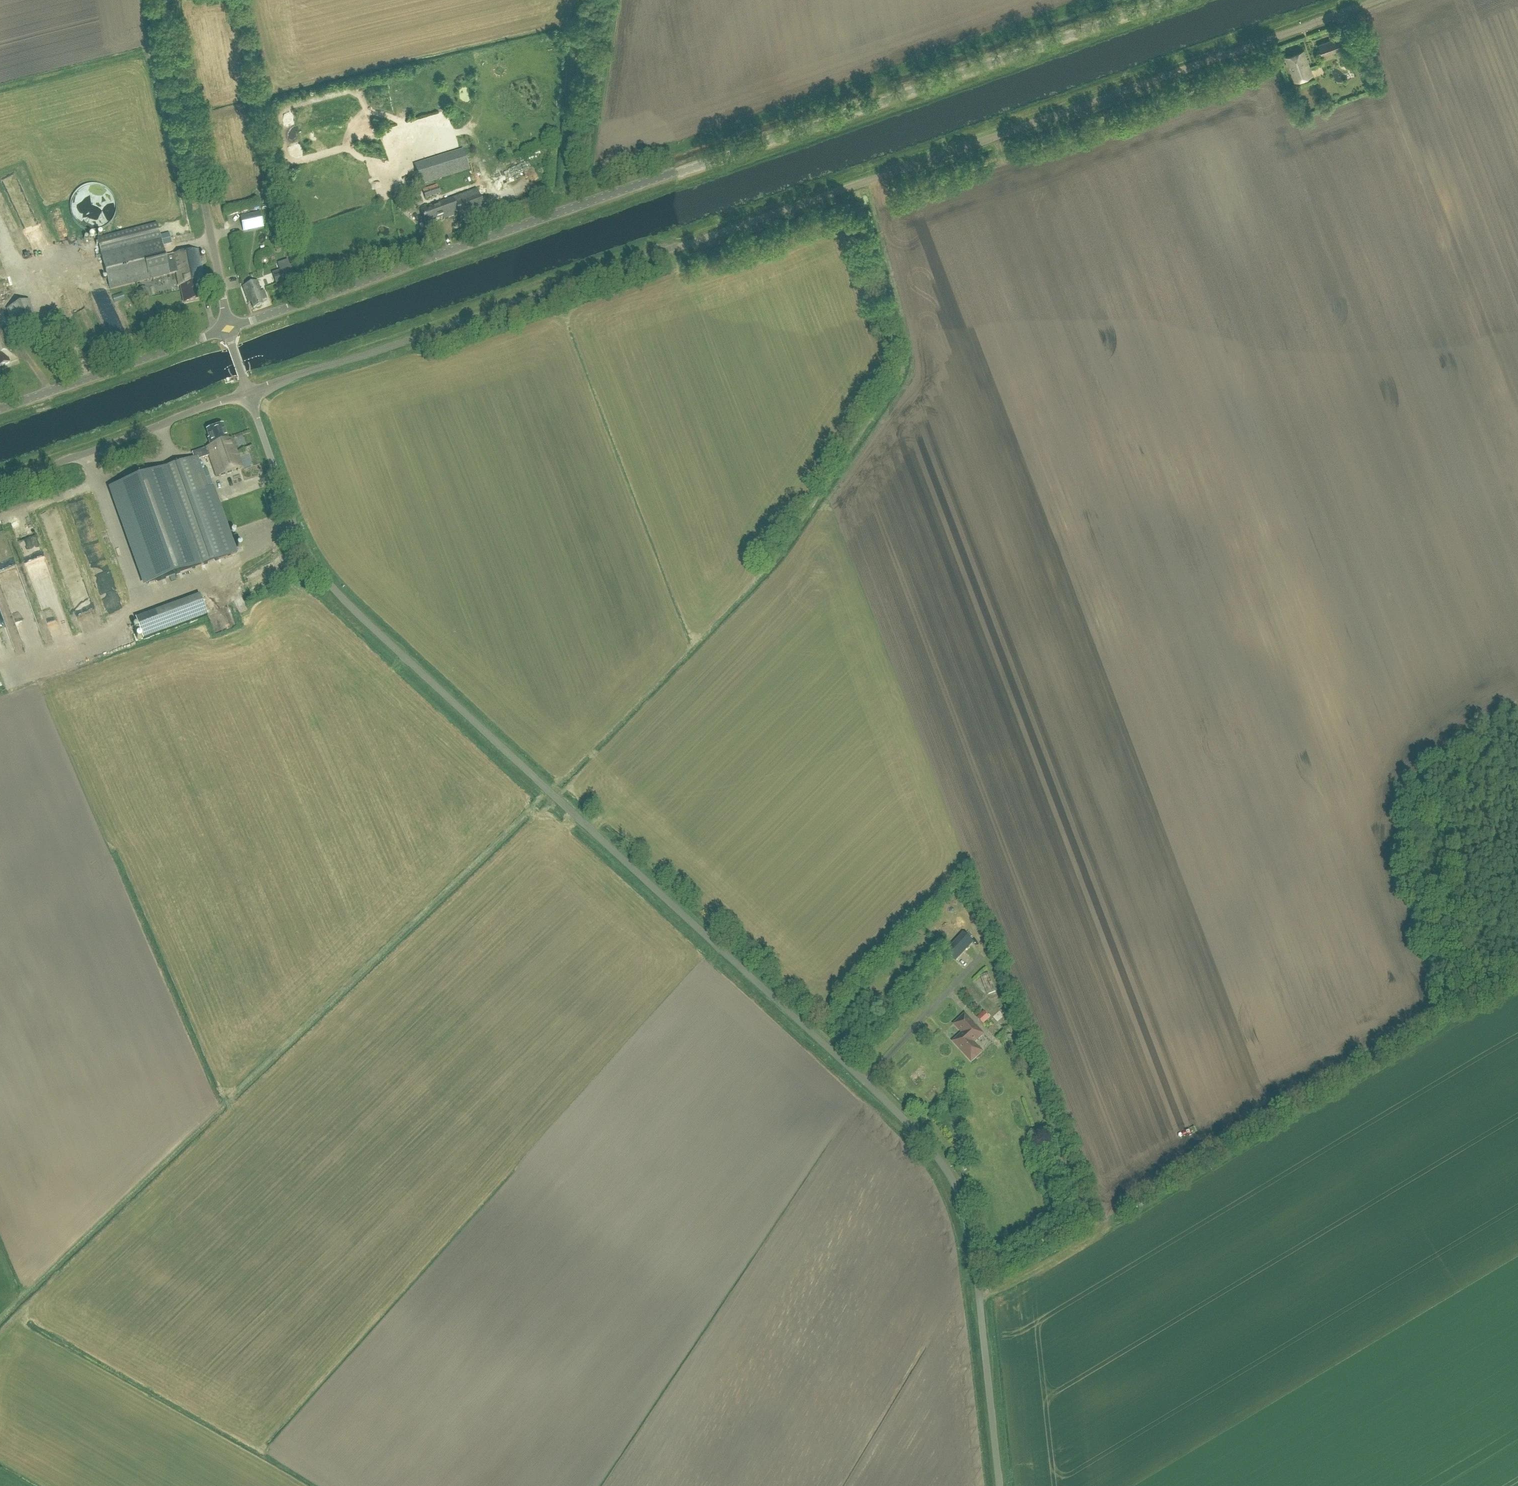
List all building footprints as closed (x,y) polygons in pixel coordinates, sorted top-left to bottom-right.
[(1343,48),(1339,37),(1318,44),(1322,55),(1343,48)] [(1312,74),(1303,49),(1287,55),(1296,80),(1312,74)] [(469,169),(464,153),(415,168),(420,184),(469,169)] [(508,178),(503,181),(506,187),(512,184),(508,178)] [(118,214),(108,184),(71,196),(82,231),(110,222),(108,217),(118,214)] [(440,195),(438,189),(423,194),(426,200),(440,195)] [(485,213),(476,190),(436,204),(436,205),(420,210),(425,225),(442,219),(443,220),(458,215),(460,222),(485,213)] [(27,193),(13,198),(36,253),(50,247),(27,193)] [(418,203),(414,193),(402,197),(406,207),(418,203)] [(62,212),(55,212),(56,222),(63,221),(62,212)] [(264,229),(260,213),(240,217),(243,233),(264,229)] [(165,258),(157,225),(97,239),(109,290),(176,274),(180,287),(184,304),(200,300),(196,284),(204,282),(196,251),(173,256),(165,258)] [(289,282),(286,273),(275,276),(278,285),(289,282)] [(275,284),(273,279),(264,281),(265,287),(275,284)] [(261,293),(257,283),(242,288),(248,304),(251,303),(253,309),(263,306),(261,302),(267,301),(264,292),(261,293)] [(149,299),(146,288),(138,291),(142,301),(149,299)] [(34,335),(24,304),(6,310),(17,341),(34,335)] [(6,328),(0,330),(0,368),(9,365),(8,363),(16,360),(13,352),(15,352),(6,328)] [(187,572),(235,555),(212,487),(208,489),(198,461),(209,456),(216,478),(242,469),(232,440),(228,441),(223,427),(207,432),(210,440),(209,441),(211,447),(206,449),(192,454),(194,460),(153,474),(187,572)] [(89,558),(103,551),(100,545),(86,552),(89,558)] [(259,569),(266,580),(272,576),(265,565),(259,569)] [(42,585),(44,592),(55,588),(53,582),(42,585)] [(144,640),(210,618),(206,604),(139,626),(144,640)] [(230,629),(239,625),(231,607),(222,611),(230,629)] [(954,911),(964,901),(960,897),(950,906),(954,911)] [(940,946),(957,927),(949,920),(932,939),(940,946)] [(974,943),(963,933),(946,952),(956,962),(974,943)] [(917,970),(923,964),(914,953),(907,959),(917,970)] [(889,979),(897,990),(907,982),(899,971),(889,979)] [(985,982),(989,994),(994,992),(990,980),(985,982)] [(1003,1011),(996,1017),(999,1022),(1007,1015),(1003,1011)] [(987,1013),(980,1019),(986,1025),(992,1019),(987,1013)] [(984,1035),(965,1015),(954,1025),(962,1034),(953,1043),(972,1063),(983,1053),(974,1044),(984,1035)]
